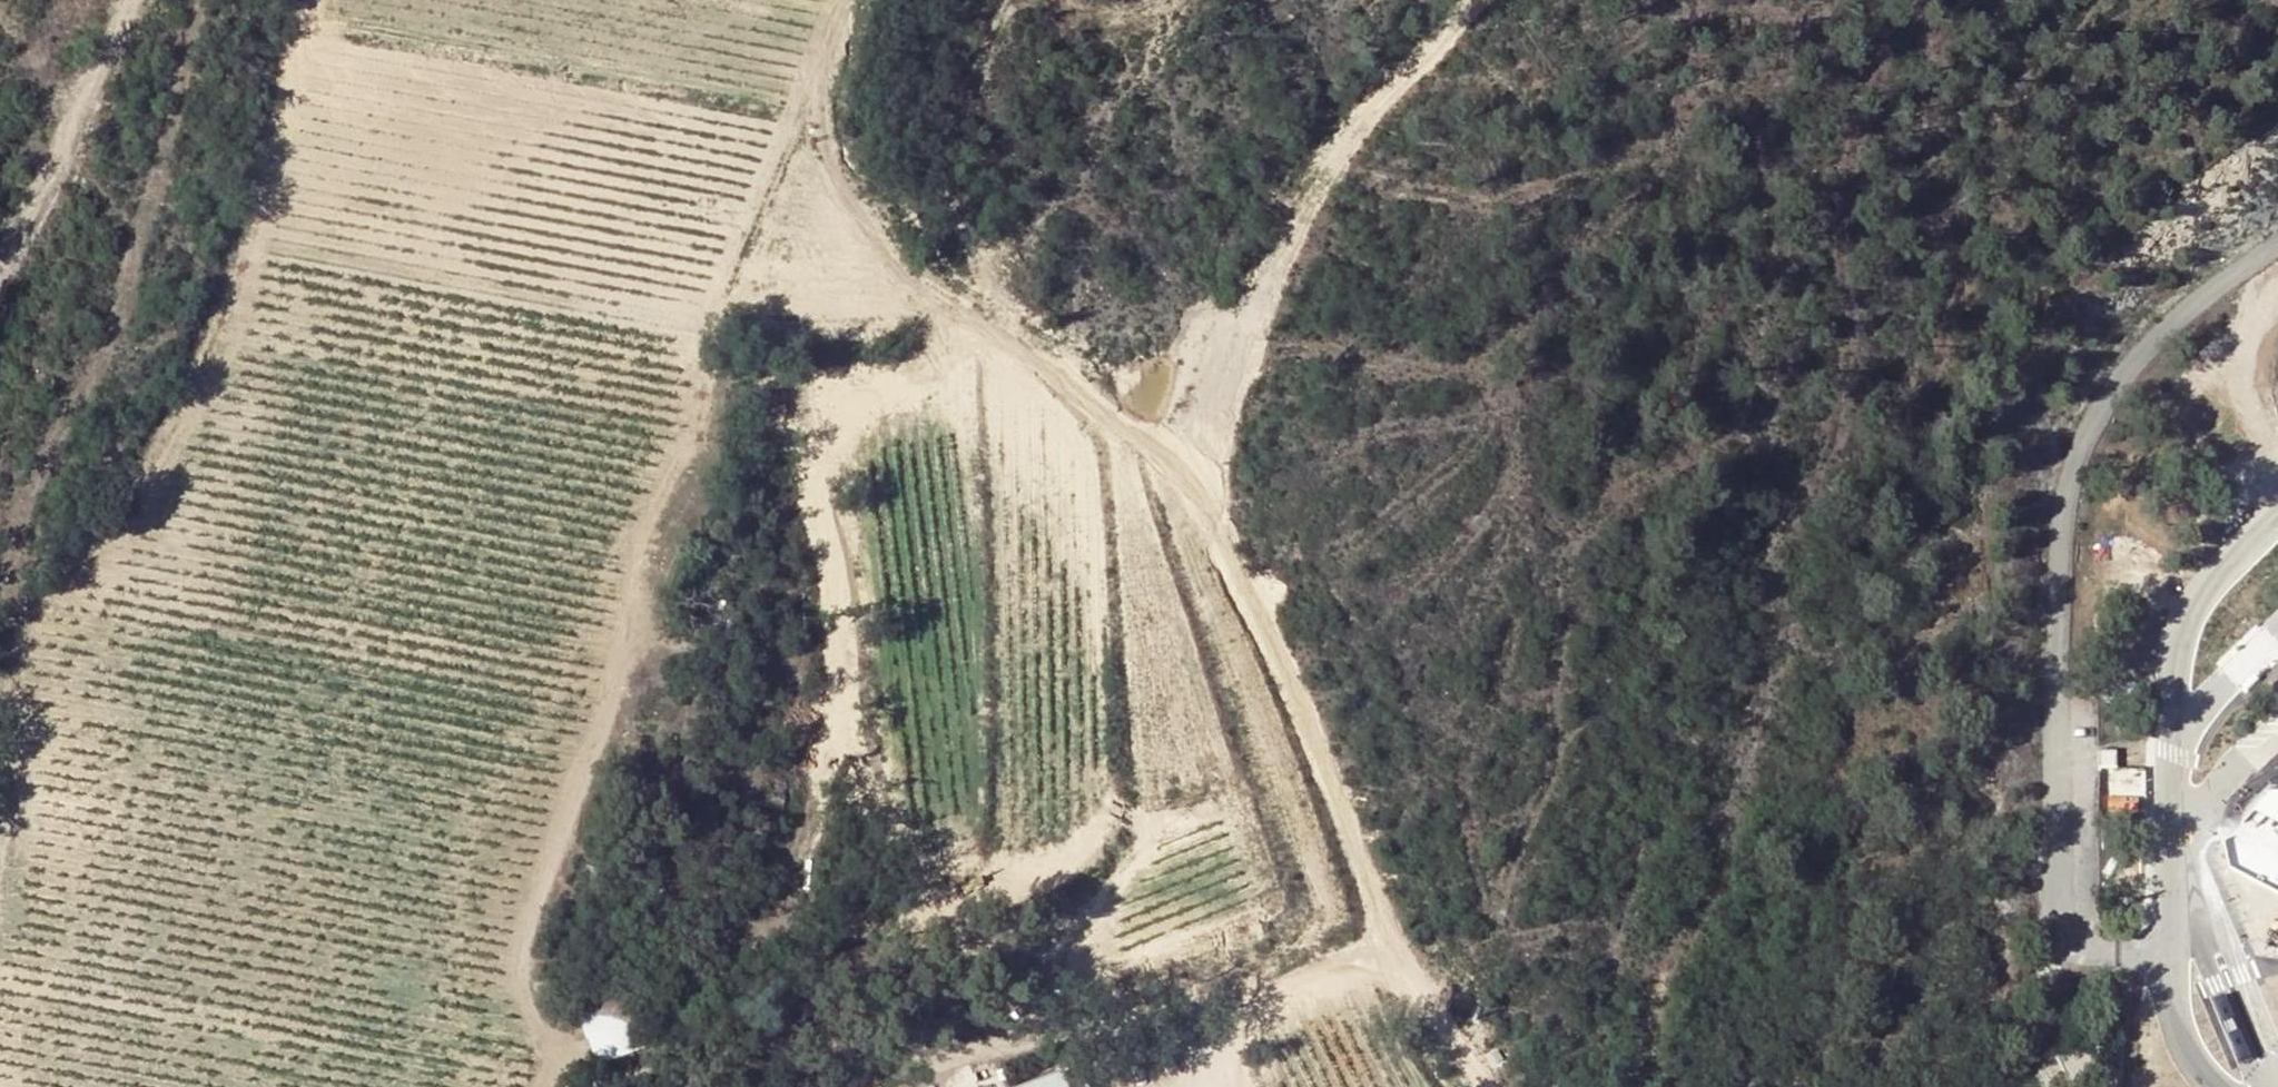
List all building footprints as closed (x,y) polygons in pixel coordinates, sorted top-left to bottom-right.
[(1054,1076),(1019,1086),(1057,1086),(1054,1076)]
